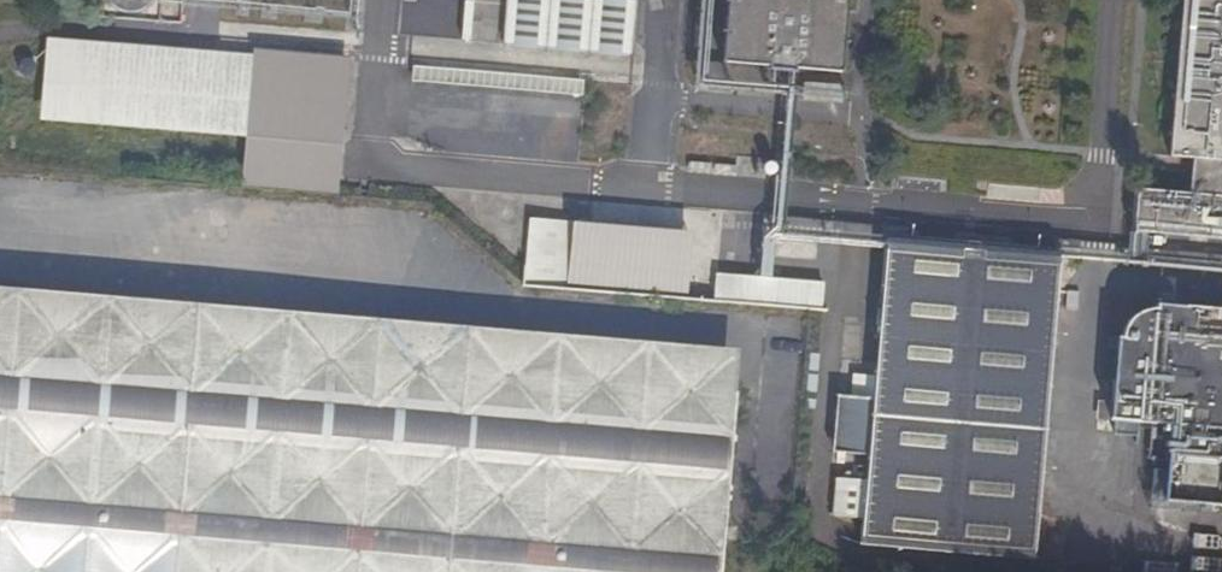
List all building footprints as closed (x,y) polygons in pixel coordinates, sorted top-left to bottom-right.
[(109,9),(117,12),(126,12),(134,9),(140,4),(143,0),(100,0),(103,4),(109,9)] [(847,0),(728,0),(722,62),(841,74),(847,0)] [(1168,158),(1192,160),(1189,193),(1135,189),(1131,231),(1221,238),(1221,0),(1181,0),(1168,158)] [(498,85),(625,95),(630,39),(503,28),(498,85)] [(44,118),(242,133),(249,55),(50,40),(47,79),(44,118)] [(34,60),(31,60),(28,60),(26,62),(24,64),(23,67),(23,70),(25,73),(27,75),(30,76),(33,76),(36,75),(38,73),(39,70),(40,67),(39,64),(37,62),(34,60)] [(492,83),(494,65),(461,62),(459,81),(492,83)] [(573,221),(530,217),(524,286),(568,290),(573,221)] [(1059,258),(885,244),(872,398),(839,395),(834,452),(868,455),(866,482),(835,479),(831,515),(863,518),(860,545),(1034,559),(1059,258)] [(712,275),(711,300),(821,303),(822,278),(712,275)] [(1115,338),(1107,418),(1109,419),(1136,421),(1149,422),(1146,456),(1165,458),(1161,497),(1220,503),(1221,478),(1221,310),(1213,309),(1203,308),(1154,304),(1154,309),(1153,309),(1152,309),(1150,309),(1149,309),(1148,309),(1147,309),(1146,309),(1145,310),(1144,310),(1143,310),(1142,311),(1141,311),(1140,311),(1139,312),(1138,312),(1137,313),(1136,313),(1135,314),(1134,315),(1133,315),(1132,316),(1131,317),(1130,317),(1130,318),(1129,319),(1128,320),(1127,321),(1126,322),(1125,323),(1125,324),(1124,325),(1124,326),(1123,327),(1123,328),(1122,329),(1122,330),(1121,331),(1121,332),(1121,333),(1121,334),(1120,335),(1120,337),(1120,338),(1115,338)] [(736,393),(0,331),(0,571),(721,571),(736,393)] [(1135,434),(1136,421),(1109,419),(1109,420),(1112,420),(1111,432),(1135,434)]
